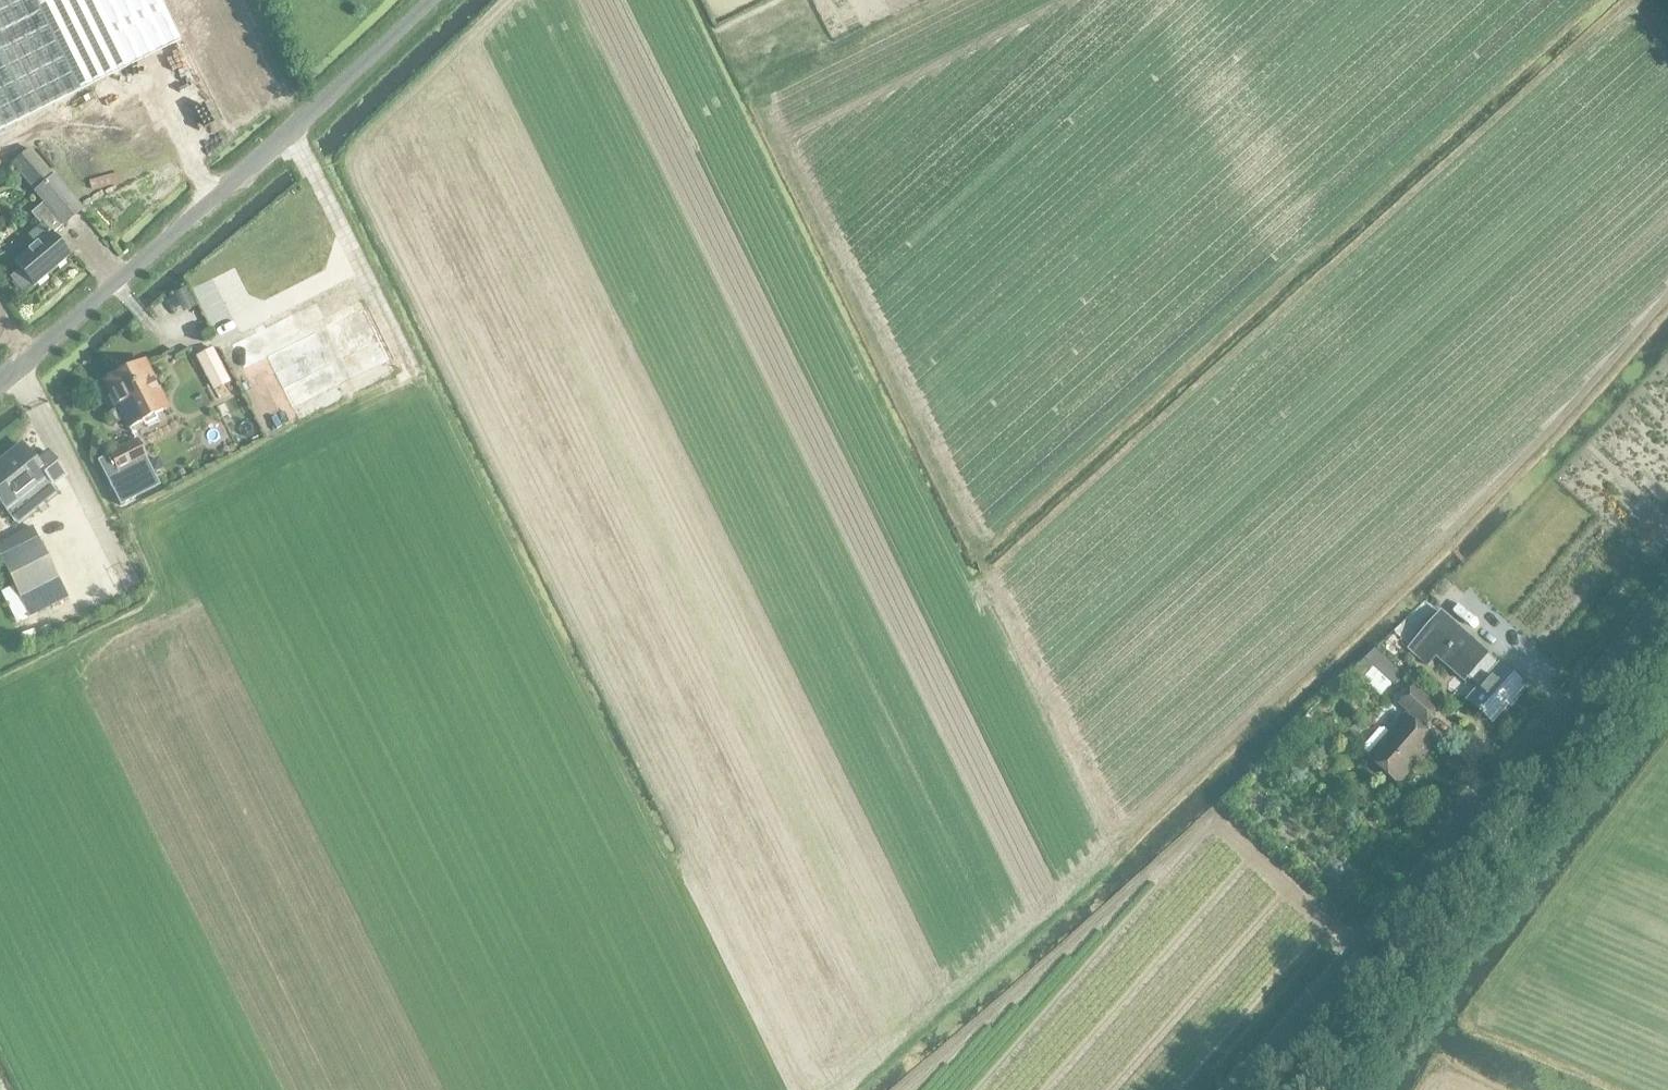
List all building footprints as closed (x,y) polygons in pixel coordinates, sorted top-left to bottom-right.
[(27,115),(77,90),(33,0),(0,0),(0,128),(27,115)] [(77,90),(128,65),(97,1),(99,0),(33,0),(77,90)] [(44,202),(31,213),(41,224),(28,235),(35,243),(13,262),(19,269),(11,276),(22,290),(31,282),(33,285),(69,255),(50,234),(62,224),(63,224),(81,209),(53,175),(35,191),(37,194),(44,202)] [(25,205),(31,213),(44,202),(37,194),(25,205)] [(289,404),(390,361),(366,305),(300,333),(292,313),(232,339),(243,365),(267,354),(289,404)] [(226,376),(211,347),(195,355),(210,384),(226,376)] [(104,380),(128,427),(167,407),(143,360),(104,380)] [(144,456),(136,440),(109,454),(117,470),(123,466),(144,456)] [(0,460),(0,503),(5,509),(46,477),(53,485),(66,475),(47,451),(35,460),(24,446),(4,461),(2,458),(0,460)] [(117,470),(108,475),(122,502),(131,497),(117,470)] [(18,596),(57,577),(38,538),(0,557),(0,560),(18,596)] [(1464,678),(1467,674),(1487,651),(1441,611),(1408,648),(1428,665),(1437,655),(1465,680),(1466,679),(1464,678)] [(1380,692),(1403,671),(1377,643),(1354,665),(1380,692)] [(1487,651),(1467,674),(1480,686),(1467,700),(1492,721),(1508,703),(1510,705),(1527,687),(1487,651)] [(1370,757),(1398,782),(1434,741),(1419,727),(1423,722),(1436,708),(1413,688),(1401,702),(1410,711),(1406,716),(1390,733),(1385,728),(1380,728),(1364,746),(1365,751),(1370,756),(1370,757)]
